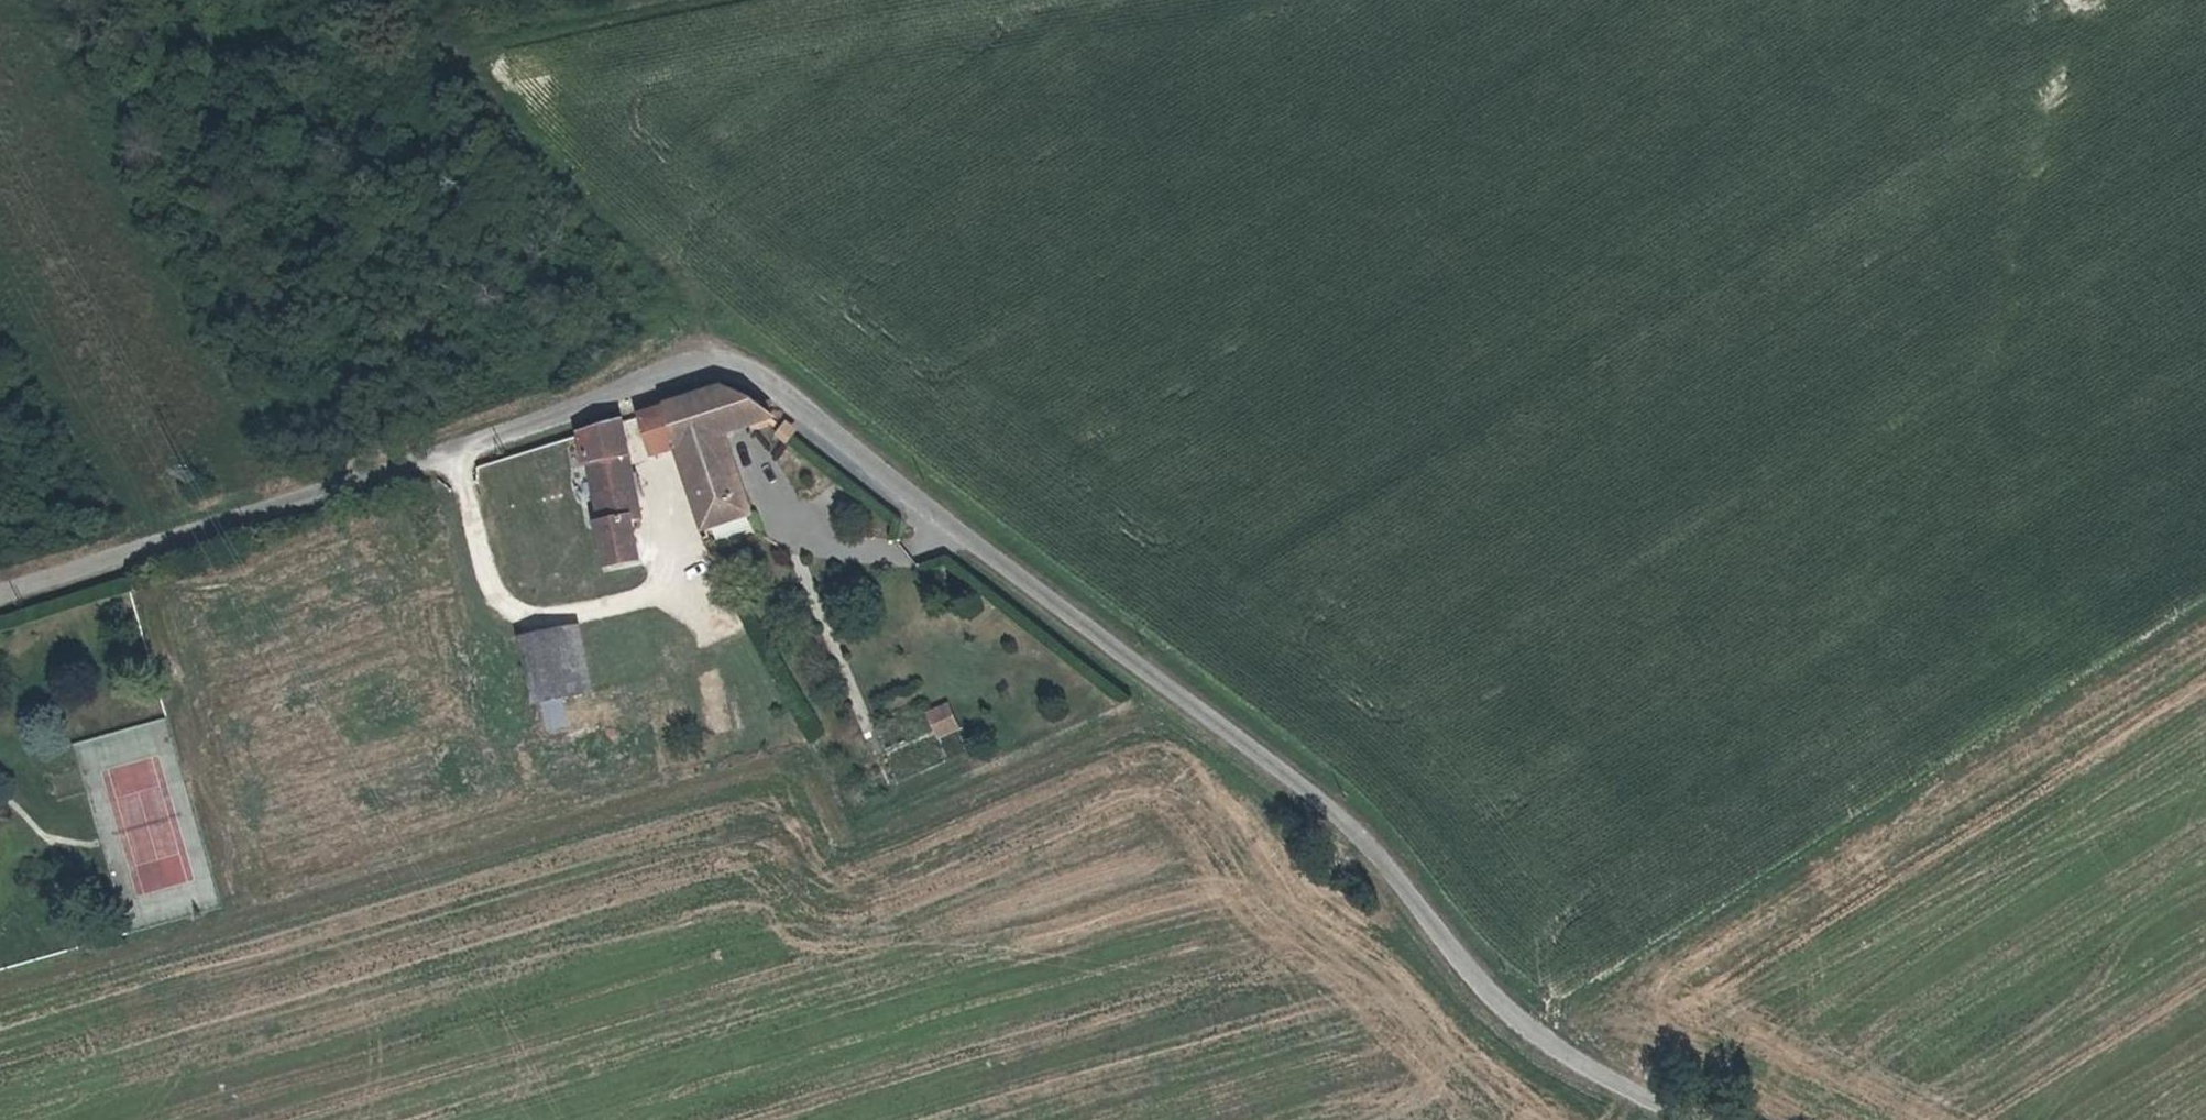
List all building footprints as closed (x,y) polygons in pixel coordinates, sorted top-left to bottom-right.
[(696,506),(732,495),(714,440),(722,438),(777,422),(754,403),(726,389),(665,408),(678,449),(696,506)] [(655,456),(678,449),(665,408),(642,416),(655,456)] [(582,434),(605,564),(637,560),(630,520),(639,519),(624,421),(582,434)] [(741,496),(722,438),(714,440),(732,495),(733,498),(741,496)] [(747,516),(741,496),(733,498),(732,495),(696,506),(704,530),(747,516)] [(565,628),(521,637),(534,702),(578,693),(565,628)] [(952,703),(926,715),(938,735),(960,728),(952,703)] [(877,726),(888,753),(910,744),(899,717),(877,726)]
